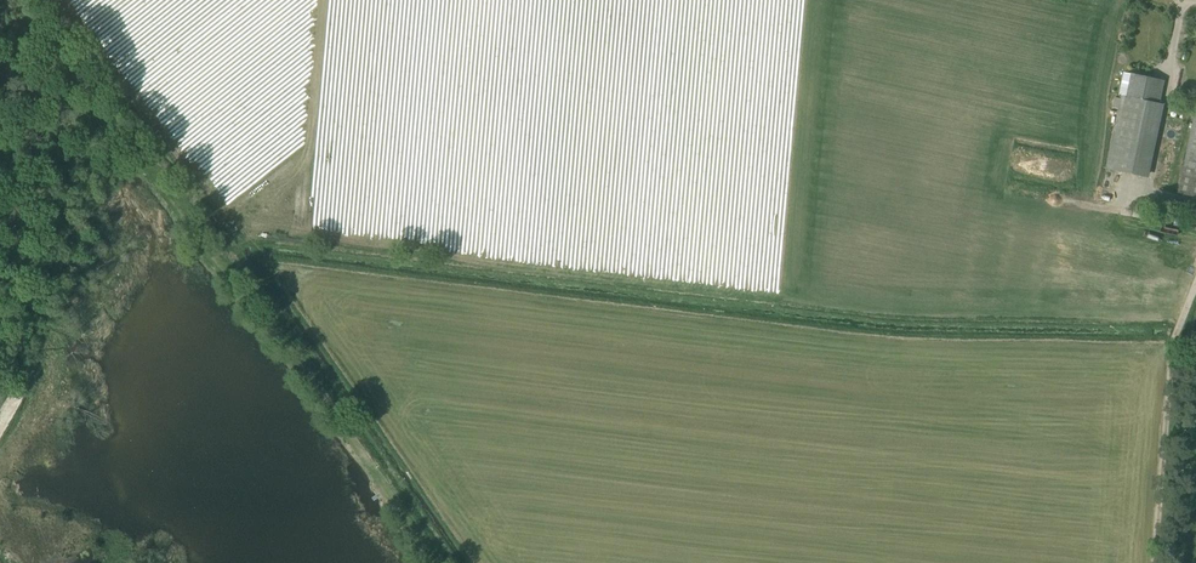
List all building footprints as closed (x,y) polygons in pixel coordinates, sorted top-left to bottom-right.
[(1145,177),(1158,116),(1161,104),(1159,103),(1164,80),(1132,73),(1127,96),(1122,95),(1106,168),(1145,177)]
